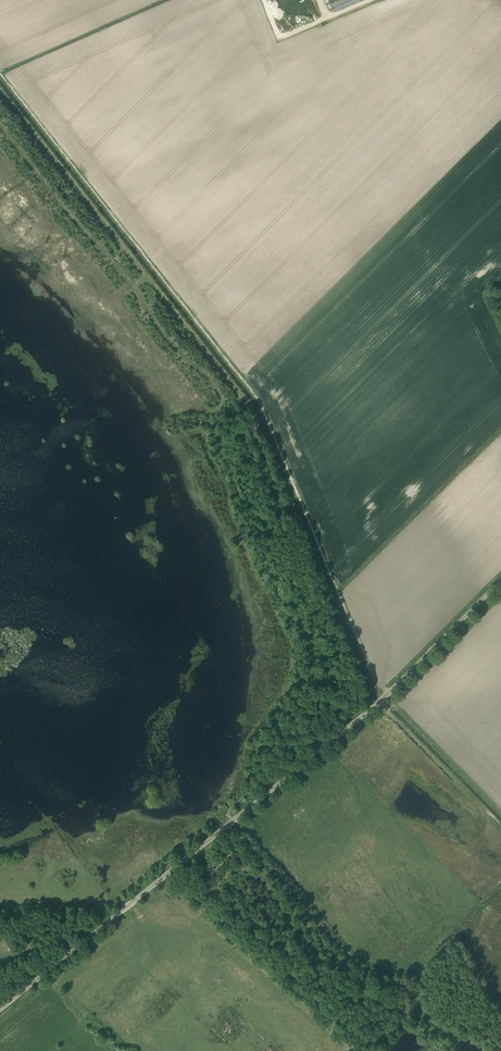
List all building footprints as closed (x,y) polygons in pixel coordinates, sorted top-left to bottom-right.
[(329,0),(333,11),(361,0),(330,0),(329,0)]
